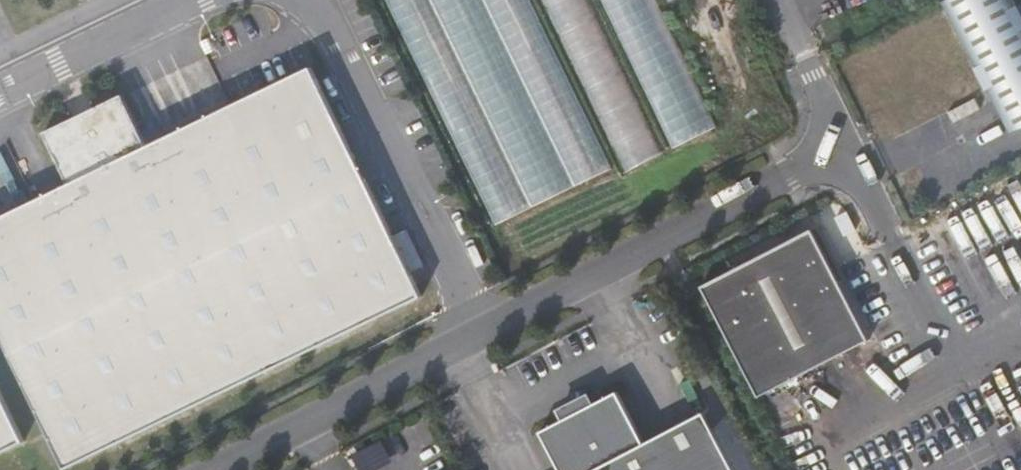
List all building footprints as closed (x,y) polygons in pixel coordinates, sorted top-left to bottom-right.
[(485,224),(613,170),(576,84),(585,80),(623,170),(656,156),(590,0),(390,0),(485,224)] [(663,148),(708,130),(656,0),(604,0),(663,148)] [(942,3),(1006,136),(1020,129),(1020,15),(1014,0),(948,0),(942,3)] [(221,218),(288,350),(418,287),(406,262),(419,256),(402,221),(389,226),(307,57),(173,122),(183,140),(221,218)] [(288,350),(221,218),(183,140),(173,122),(143,136),(118,84),(40,122),(47,136),(65,174),(9,202),(0,207),(0,324),(5,335),(34,394),(66,458),(84,449),(222,382),(288,350)] [(711,301),(764,385),(869,333),(811,222),(810,221),(699,279),(711,301)] [(664,268),(665,270),(682,262),(681,259),(664,268)] [(682,262),(665,270),(669,278),(686,269),(682,262)] [(754,388),(764,385),(711,301),(734,347),(754,388)] [(25,431),(3,386),(0,380),(0,443),(25,431)] [(703,410),(643,440),(629,414),(616,388),(592,401),(590,396),(581,402),(582,404),(572,409),(570,407),(561,411),(563,416),(538,428),(560,469),(733,469),(703,410)]
